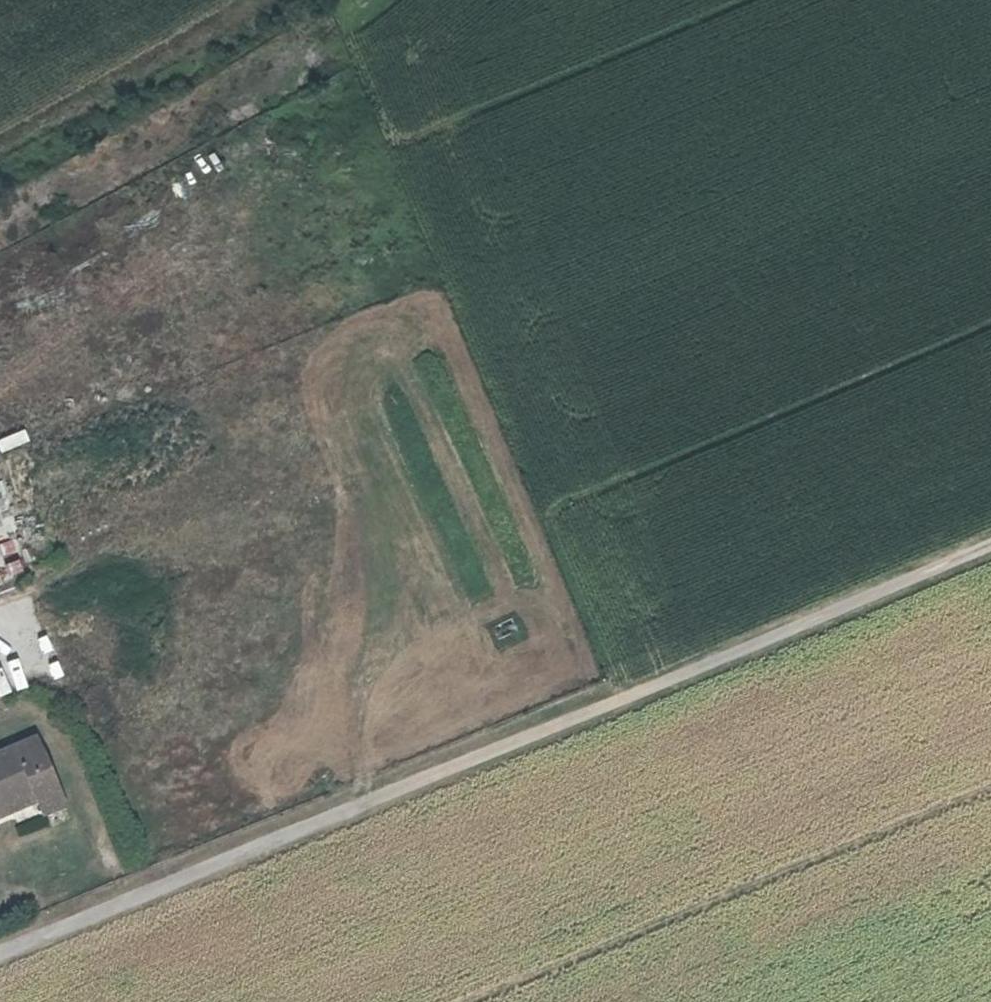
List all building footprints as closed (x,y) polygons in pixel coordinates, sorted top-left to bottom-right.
[(36,797),(42,813),(64,804),(35,736),(0,751),(0,807),(33,792),(36,797)] [(0,807),(0,827),(39,810),(33,792),(0,807)]
